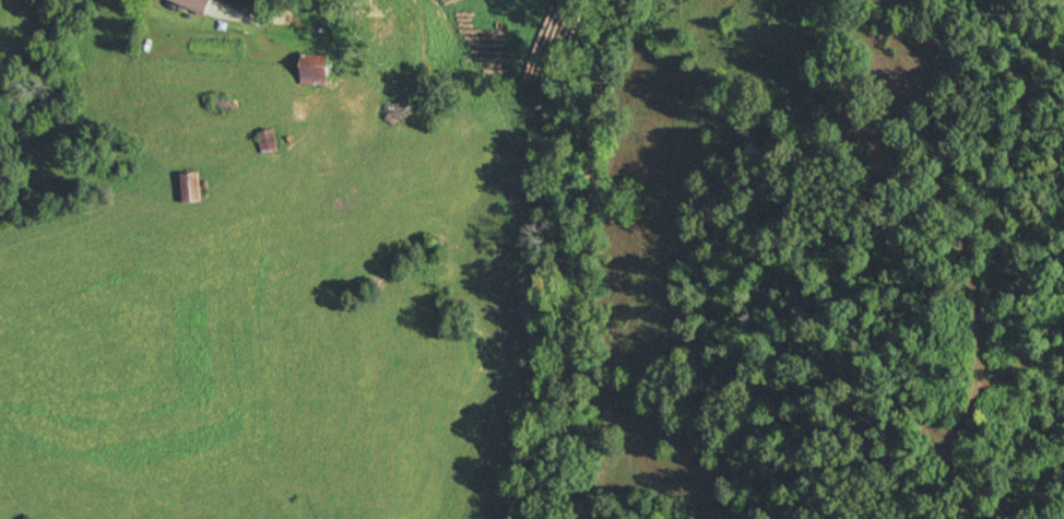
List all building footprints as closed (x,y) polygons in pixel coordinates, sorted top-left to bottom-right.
[(207,16),(214,0),(173,0),(207,16)] [(331,53),(303,53),(303,82),(331,82),(331,53)] [(182,202),(199,202),(199,173),(182,173),(182,202)]
